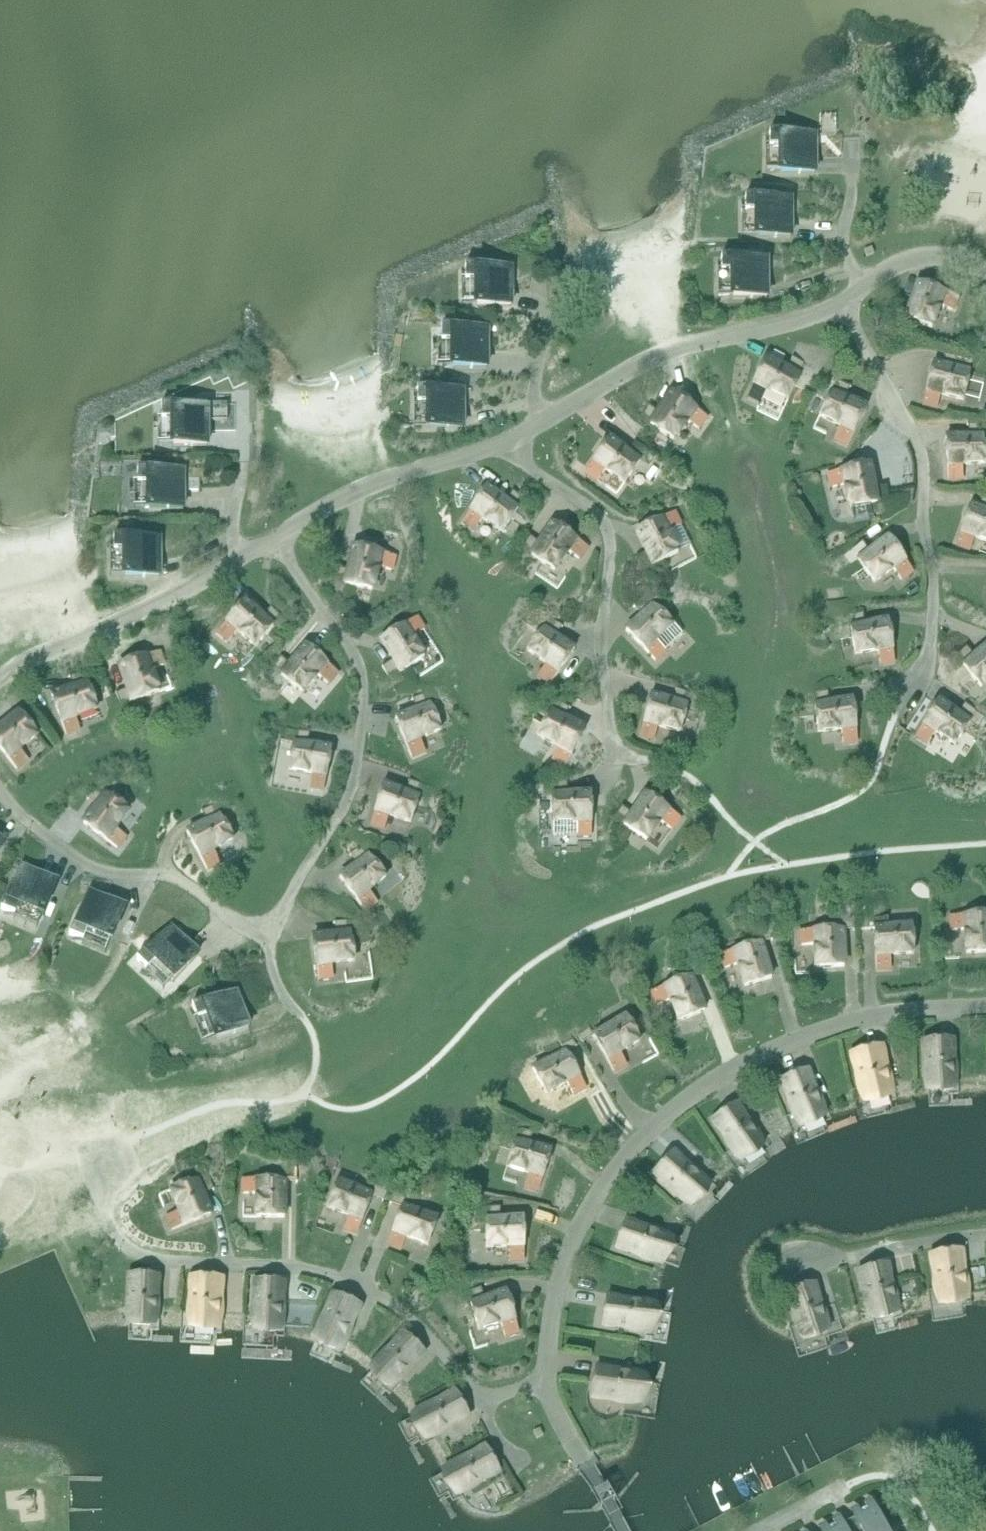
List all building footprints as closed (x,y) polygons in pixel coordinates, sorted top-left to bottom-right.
[(798,132),(769,132),(769,147),(781,147),(781,173),(815,173),(815,136),(798,136),(798,132)] [(774,196),(745,196),(745,211),(757,211),(757,238),(791,238),(791,200),(774,200),(774,196)] [(767,298),(767,260),(750,260),(750,257),(721,257),(721,272),(733,272),(733,298),(767,298)] [(511,306),(511,269),(494,269),(494,265),(466,265),(465,280),(477,280),(477,307),(511,306)] [(898,301),(890,325),(902,329),(906,319),(932,329),(940,307),(952,311),(957,297),(918,283),(910,305),(898,301)] [(453,341),(453,368),(487,368),(487,330),(470,330),(470,326),(442,326),(441,341),(453,341)] [(788,401),(800,375),(809,380),(815,368),(792,358),(787,369),(766,359),(748,396),(761,403),(767,390),(788,401)] [(937,408),(941,395),(963,401),(970,373),(973,361),(959,358),(956,370),(933,364),(923,405),(937,408)] [(980,376),(983,364),(973,361),(970,373),(980,376)] [(823,387),(832,391),(820,416),(840,426),(834,439),(848,445),(866,408),(845,398),(851,386),(829,375),(823,387)] [(970,390),(983,393),(985,381),(985,379),(973,376),(970,390)] [(429,403),(429,429),(463,429),(463,392),(446,392),(446,388),(418,388),(418,403),(429,403)] [(649,405),(635,425),(645,432),(651,424),(674,440),(687,421),(698,429),(706,416),(672,393),(659,412),(649,405)] [(173,423),(174,449),(208,449),(207,410),(190,411),(190,407),(161,408),(162,423),(173,423)] [(946,438),(948,480),(963,479),(962,465),(985,464),(983,436),(985,435),(985,423),(968,424),(969,437),(946,438)] [(609,439),(586,473),(598,481),(606,470),(625,483),(641,460),(649,466),(656,456),(636,442),(628,452),(609,439)] [(845,485),(850,508),(878,502),(880,511),(892,509),(887,485),(874,487),(869,465),(829,474),(832,488),(845,485)] [(166,468),(138,468),(138,483),(149,483),(149,510),(183,510),(183,472),(166,472),(166,468)] [(187,479),(187,491),(199,491),(199,479),(187,479)] [(487,487),(463,521),(475,530),(483,519),(502,532),(518,509),(526,514),(533,504),(513,490),(506,500),(487,487)] [(979,509),(970,506),(957,545),(970,550),(975,537),(985,541),(985,512),(979,509)] [(653,565),(678,553),(668,532),(680,526),(674,513),(636,531),(647,552),(636,558),(646,580),(658,574),(653,565)] [(554,571),(568,552),(579,560),(587,548),(553,524),(540,543),(530,536),(516,556),(526,563),(532,555),(554,571)] [(159,577),(159,539),(142,539),(142,536),(114,536),(114,551),(126,551),(126,577),(159,577)] [(862,541),(842,555),(850,566),(858,560),(874,583),(893,569),(901,580),(913,572),(889,538),(870,551),(862,541)] [(337,566),(331,590),(343,593),(345,583),(372,590),(378,568),(391,571),(395,557),(355,547),(349,569),(337,566)] [(682,634),(653,605),(660,598),(651,589),(634,606),(643,615),(626,631),(655,661),(682,634)] [(218,632),(229,641),(238,631),(256,646),(274,625),(282,631),(290,622),(271,606),(263,615),(245,600),(218,632)] [(536,622),(544,628),(528,651),(547,664),(539,675),(551,684),(575,650),(555,636),(563,626),(543,612),(536,622)] [(841,628),(851,627),(855,655),(878,651),(880,664),(894,662),(888,621),(865,625),(864,612),(839,616),(841,628)] [(383,667),(396,688),(407,681),(401,672),(425,657),(412,638),(424,631),(416,618),(381,640),(393,660),(383,667)] [(281,675),(303,693),(318,675),(328,684),(337,673),(306,646),(290,664),(281,656),(265,674),(275,682),(281,675)] [(947,662),(955,672),(963,666),(981,687),(985,683),(985,647),(974,656),(966,647),(947,662)] [(138,715),(133,702),(159,692),(151,671),(164,666),(159,652),(120,666),(128,688),(116,693),(126,719),(138,715)] [(66,735),(80,730),(75,717),(97,709),(87,683),(52,696),(66,735)] [(412,698),(417,710),(395,719),(412,757),(425,751),(420,739),(441,730),(430,704),(440,700),(435,688),(412,698)] [(697,708),(700,695),(677,689),(673,701),(651,696),(641,736),(655,740),(658,726),(681,732),(688,705),(697,708)] [(830,703),(828,690),(804,693),(805,706),(815,705),(818,732),(841,730),(843,743),(858,741),(853,700),(830,703)] [(552,759),(565,766),(585,730),(564,719),(570,707),(549,696),(543,707),(551,712),(538,736),(559,747),(552,759)] [(928,744),(936,732),(955,745),(970,721),(979,727),(985,716),(965,703),(958,713),(938,701),(916,736),(928,744)] [(28,760),(19,749),(37,735),(20,713),(0,729),(0,749),(17,769),(28,760)] [(283,728),(281,740),(294,742),(289,770),(312,774),(310,787),(324,790),(331,749),(309,745),(311,733),(283,728)] [(97,805),(84,824),(117,849),(126,837),(115,829),(129,810),(106,793),(114,783),(104,775),(87,798),(97,805)] [(371,824),(385,829),(389,816),(411,823),(420,796),(429,799),(433,787),(410,780),(406,792),(384,785),(371,824)] [(568,781),(543,782),(543,794),(553,794),(554,822),(554,836),(577,835),(592,835),(591,793),(568,794),(568,781)] [(618,833),(624,825),(647,841),(660,822),(671,830),(680,817),(646,794),(632,813),(622,805),(608,826),(618,833)] [(207,822),(187,833),(207,869),(220,862),(213,850),(234,839),(220,815),(232,808),(226,797),(201,811),(207,822)] [(358,864),(340,878),(365,911),(377,902),(369,891),(387,877),(369,855),(380,846),(372,837),(350,854),(358,864)] [(1,909),(15,915),(20,904),(44,914),(57,883),(22,869),(16,884),(12,883),(1,909)] [(83,940),(88,930),(112,939),(125,908),(90,894),(84,910),(80,908),(69,935),(83,940)] [(862,928),(875,928),(876,969),(891,968),(891,955),(914,954),(912,926),(889,927),(889,916),(873,917),(873,907),(862,908),(862,928)] [(952,931),(966,931),(967,954),(985,953),(985,915),(951,917),(952,931)] [(816,968),(844,967),(842,929),(855,929),(855,917),(841,917),(841,929),(801,931),(802,946),(815,945),(816,968)] [(150,945),(137,959),(148,969),(156,961),(175,979),(198,955),(160,918),(141,937),(150,945)] [(362,918),(334,922),(336,935),(313,938),(319,979),(333,977),(331,964),(354,960),(350,933),(364,931),(362,918)] [(760,942),(722,954),(726,968),(739,964),(745,986),(772,978),(761,942),(772,939),(766,919),(754,923),(760,942)] [(691,977),(653,992),(658,1005),(671,1000),(680,1022),(705,1012),(691,976),(702,972),(695,953),(683,957),(691,977)] [(219,995),(192,1005),(197,1019),(208,1015),(217,1040),(249,1028),(236,993),(220,999),(219,995)] [(614,1071),(627,1064),(620,1052),(640,1041),(627,1017),(594,1035),(587,1023),(575,1030),(583,1042),(594,1036),(614,1071)] [(586,1087),(585,1085),(566,1051),(577,1045),(569,1033),(558,1039),(565,1052),(533,1070),(547,1094),(567,1083),(574,1095),(586,1087)] [(925,1041),(927,1092),(954,1090),(952,1040),(925,1041)] [(854,1054),(865,1103),(891,1097),(880,1048),(854,1054)] [(781,1081),(800,1127),(825,1117),(806,1071),(781,1081)] [(741,1162),(763,1147),(735,1105),(713,1120),(741,1162)] [(538,1190),(552,1151),(529,1144),(533,1133),(519,1128),(516,1139),(507,1165),(529,1173),(525,1186),(538,1190)] [(692,1207),(710,1187),(673,1153),(655,1173),(692,1207)] [(297,1180),(298,1158),(286,1158),(286,1180),(297,1180)] [(203,1194),(214,1189),(204,1163),(192,1167),(197,1180),(171,1190),(180,1212),(167,1217),(172,1230),(211,1215),(203,1194)] [(358,1233),(372,1195),(384,1199),(392,1179),(381,1175),(373,1195),(337,1181),(327,1207),(349,1216),(344,1228),(358,1233)] [(257,1194),(257,1218),(285,1218),(285,1180),(244,1179),(243,1194),(257,1194)] [(388,1245),(402,1250),(406,1237),(428,1245),(438,1219),(402,1206),(388,1245)] [(486,1219),(486,1247),(510,1247),(510,1260),(524,1260),(524,1219),(499,1219),(499,1207),(477,1207),(477,1219),(486,1219)] [(616,1248),(664,1264),(672,1239),(625,1222),(616,1248)] [(959,1252),(933,1256),(940,1305),(967,1301),(959,1252)] [(872,1320),(898,1314),(886,1265),(860,1271),(872,1320)] [(157,1276),(131,1275),(128,1325),(155,1326),(157,1276)] [(220,1279),(193,1278),(191,1328),(218,1329),(220,1279)] [(283,1282),(256,1281),(254,1331),(280,1332),(283,1282)] [(813,1284),(788,1292),(803,1341),(829,1332),(813,1284)] [(463,1305),(471,1303),(479,1330),(501,1323),(505,1336),(519,1332),(507,1292),(485,1299),(482,1287),(460,1293),(463,1305)] [(359,1305),(335,1295),(315,1341),(339,1351),(359,1305)] [(603,1325),(652,1332),(656,1306),(607,1298),(603,1325)] [(370,1371),(390,1389),(424,1352),(404,1334),(370,1371)] [(645,1377),(596,1370),(591,1396),(641,1404),(645,1377)] [(469,1416),(456,1393),(412,1417),(425,1440),(469,1416)] [(499,1471),(486,1448),(443,1472),(455,1496),(499,1471)] [(859,1527),(861,1530),(886,1530),(873,1505),(856,1514),(863,1526),(859,1527)] [(824,1530),(845,1530),(840,1521),(839,1522),(839,1523),(824,1530)]
